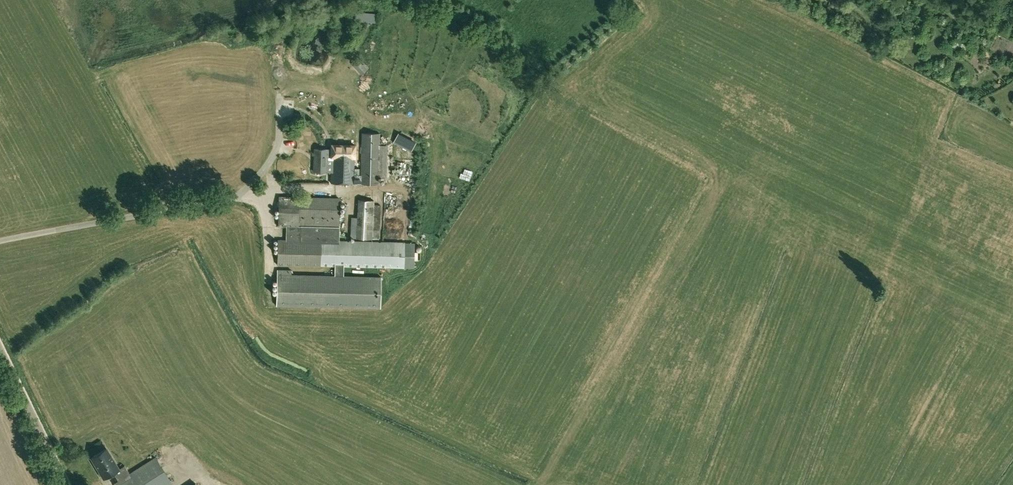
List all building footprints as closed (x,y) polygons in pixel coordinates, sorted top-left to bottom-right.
[(364,59),(357,63),(364,76),(372,71),(364,59)] [(361,148),(362,148),(361,175),(354,175),(353,183),(378,184),(378,179),(381,179),(386,179),(387,145),(380,145),(380,133),(362,133),(361,148)] [(331,149),(327,149),(327,156),(331,156),(331,183),(353,183),(354,175),(354,157),(355,157),(355,145),(331,144),(331,149)] [(326,172),(327,156),(327,149),(315,148),(314,171),(326,172)] [(339,241),(339,228),(340,198),(279,196),(278,226),(286,227),(286,240),(278,239),(277,265),(322,266),(335,266),(344,267),(404,268),(404,243),(339,241)] [(379,236),(381,205),(375,205),(374,205),(374,201),(365,200),(358,200),(356,238),(372,240),(373,235),(379,236)] [(419,259),(420,250),(407,249),(407,266),(416,266),(417,259),(419,259)] [(275,306),(379,308),(379,276),(344,276),(344,267),(335,266),(335,275),(291,274),(292,271),(276,270),(275,306)] [(155,458),(129,473),(125,466),(119,470),(106,449),(91,458),(104,478),(113,473),(118,481),(114,484),(115,484),(169,484),(171,484),(155,458)]
